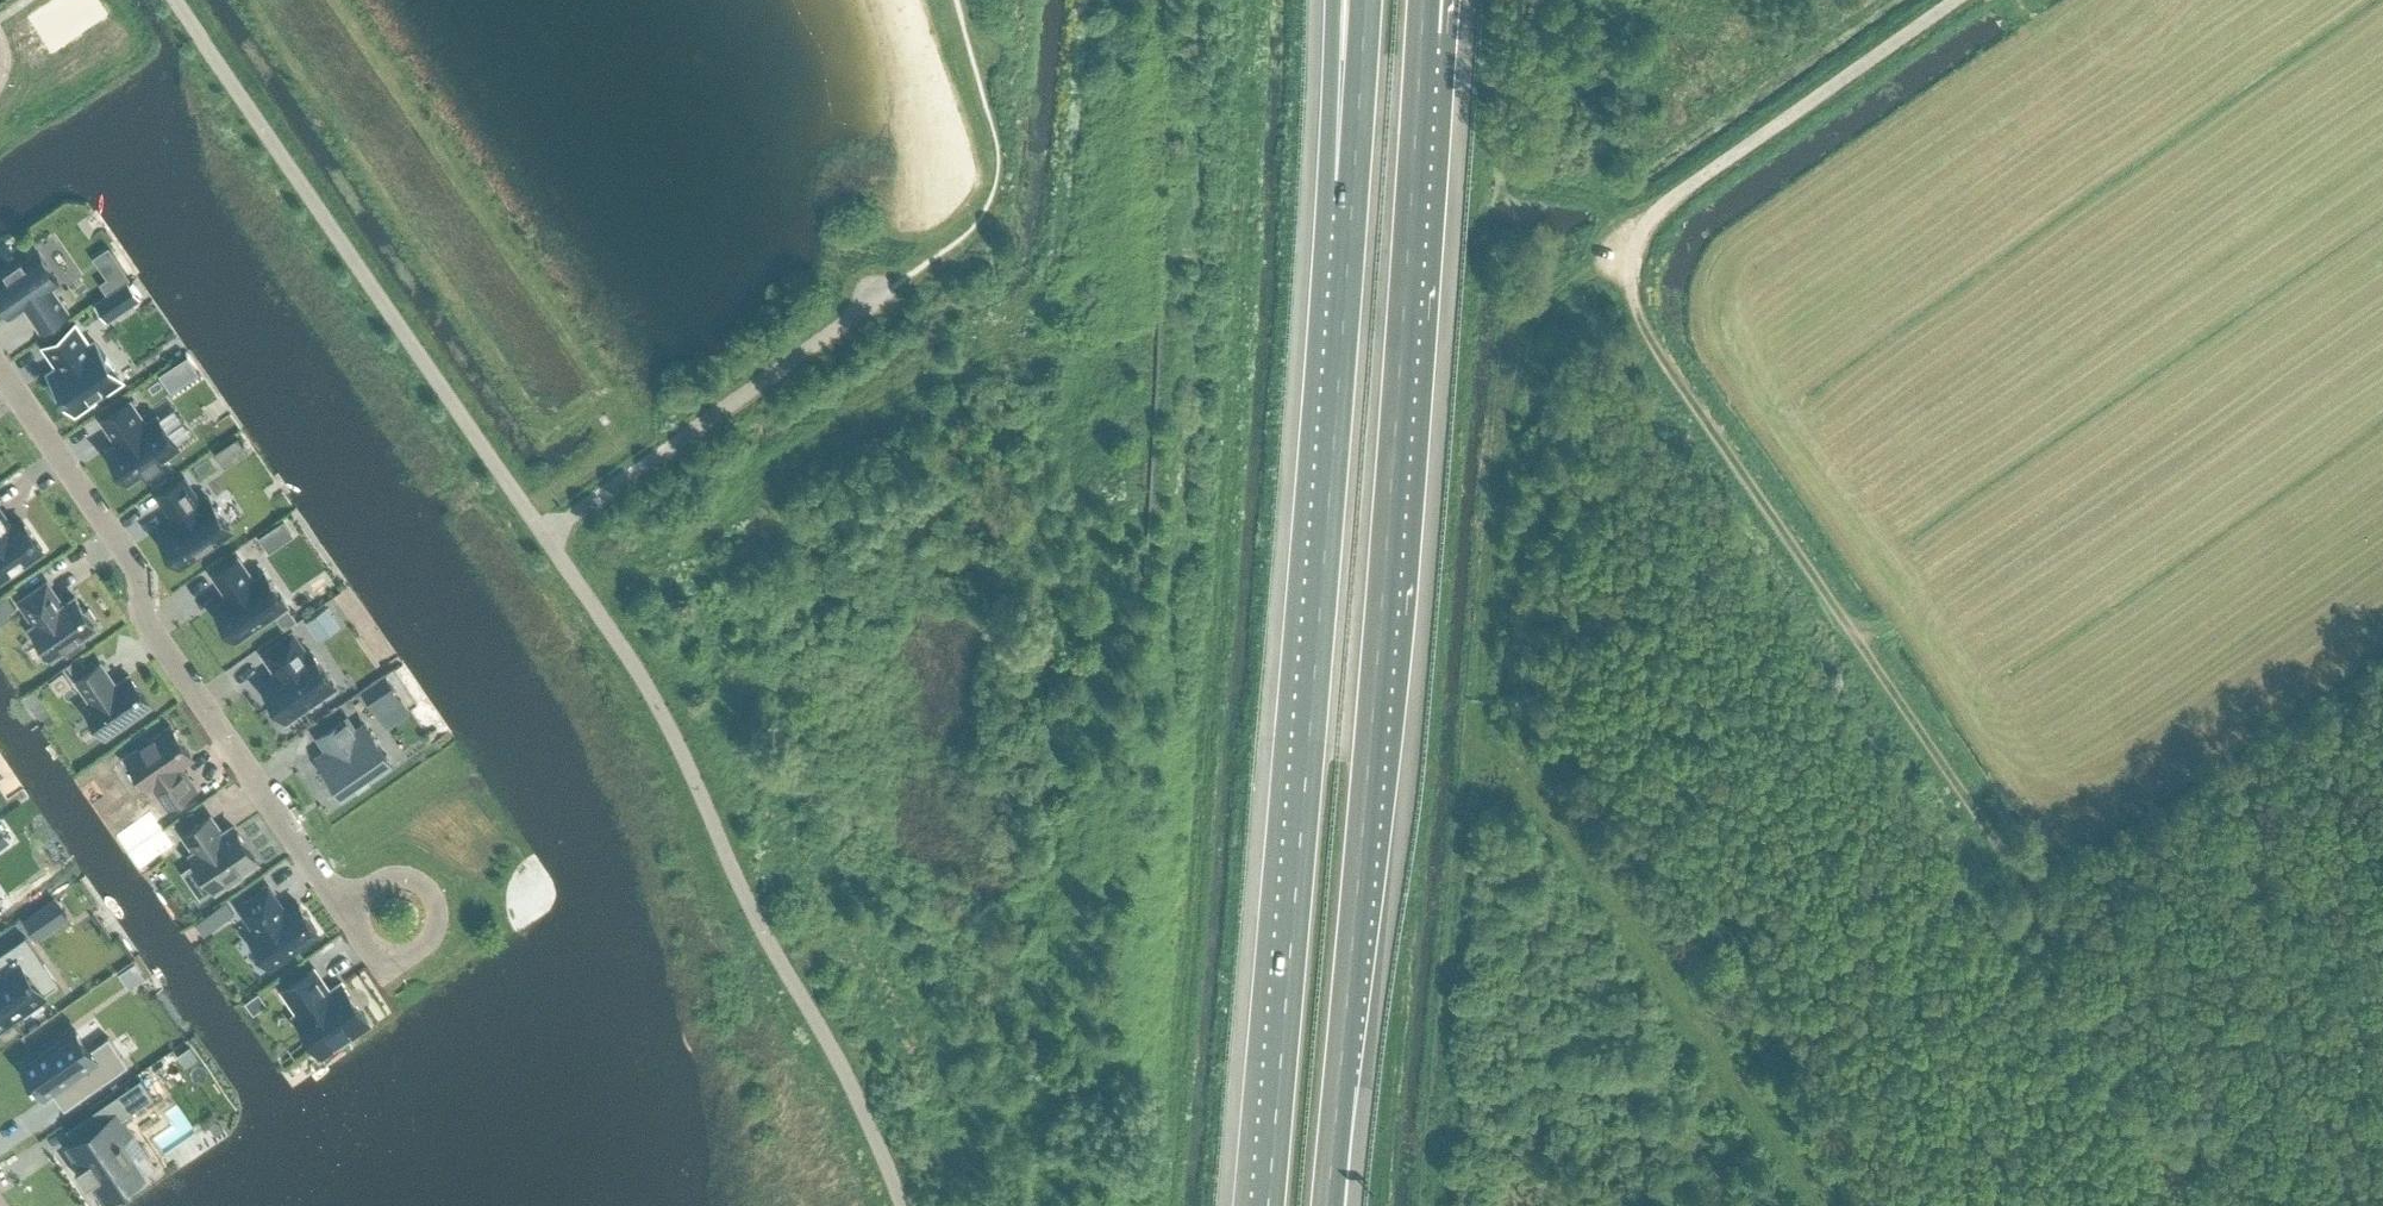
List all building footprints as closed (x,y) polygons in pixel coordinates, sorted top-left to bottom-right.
[(38,249),(24,259),(22,256),(4,268),(6,271),(0,275),(0,293),(13,312),(24,304),(40,326),(67,307),(51,285),(59,279),(38,249)] [(128,276),(111,288),(123,305),(140,293),(128,276)] [(73,324),(46,342),(62,365),(50,374),(60,388),(58,389),(62,394),(63,393),(73,407),(97,390),(94,385),(116,370),(97,341),(89,347),(73,324)] [(170,388),(180,382),(169,365),(159,372),(170,388)] [(131,398),(102,418),(117,440),(106,447),(129,479),(144,469),(146,471),(163,460),(161,457),(179,445),(156,412),(146,420),(131,398)] [(224,463),(236,455),(226,441),(214,449),(224,463)] [(185,475),(160,493),(181,524),(163,537),(180,563),(232,527),(210,493),(201,500),(185,475)] [(43,547),(22,518),(8,528),(4,522),(8,520),(0,509),(0,577),(43,547)] [(236,553),(210,570),(225,592),(211,601),(233,634),(283,601),(261,568),(250,575),(236,553)] [(47,579),(19,598),(36,621),(32,624),(52,653),(64,645),(68,650),(83,640),(79,634),(95,624),(92,620),(96,617),(88,605),(84,608),(75,594),(61,604),(56,598),(59,596),(47,579)] [(327,602),(305,618),(319,636),(340,621),(327,602)] [(284,625),(296,617),(288,605),(276,614),(284,625)] [(259,649),(274,670),(258,681),(286,720),(338,684),(311,644),(307,647),(293,626),(259,649)] [(111,676),(100,661),(76,678),(91,699),(85,704),(105,733),(149,703),(129,673),(113,684),(108,678),(111,676)] [(58,691),(71,682),(62,669),(49,678),(58,691)] [(398,692),(385,674),(361,690),(373,708),(398,692)] [(319,754),(344,791),(390,760),(365,722),(355,729),(346,717),(320,735),(328,747),(319,754)] [(192,754),(170,723),(127,753),(148,785),(153,782),(168,804),(195,785),(185,770),(183,771),(178,764),(192,754)] [(150,810),(137,819),(148,835),(161,825),(150,810)] [(214,891),(260,859),(232,820),(222,827),(211,811),(180,832),(192,848),(187,851),(214,891)] [(10,837),(0,823),(0,844),(10,837)] [(163,828),(150,837),(161,853),(174,844),(163,828)] [(287,912),(268,884),(240,904),(259,931),(252,936),(270,962),(318,929),(299,903),(287,912)] [(37,937),(69,914),(55,894),(22,916),(37,937)] [(225,896),(213,905),(221,917),(233,909),(225,896)] [(43,992),(31,975),(33,974),(30,970),(43,961),(25,934),(0,951),(0,1023),(43,992)] [(314,967),(283,989),(297,1011),(295,1013),(322,1053),(369,1021),(341,980),(329,989),(314,967)] [(258,990),(245,1000),(253,1012),(267,1002),(258,990)] [(75,1027),(23,1063),(46,1095),(53,1090),(73,1076),(84,1092),(128,1062),(108,1034),(90,1047),(75,1027)] [(182,1038),(155,1056),(173,1084),(200,1066),(182,1038)] [(77,1141),(70,1145),(84,1165),(78,1169),(79,1171),(82,1169),(90,1181),(87,1183),(89,1185),(94,1181),(108,1200),(116,1195),(118,1198),(141,1182),(147,1173),(124,1140),(135,1133),(124,1118),(155,1097),(142,1078),(90,1115),(98,1126),(77,1141)]
